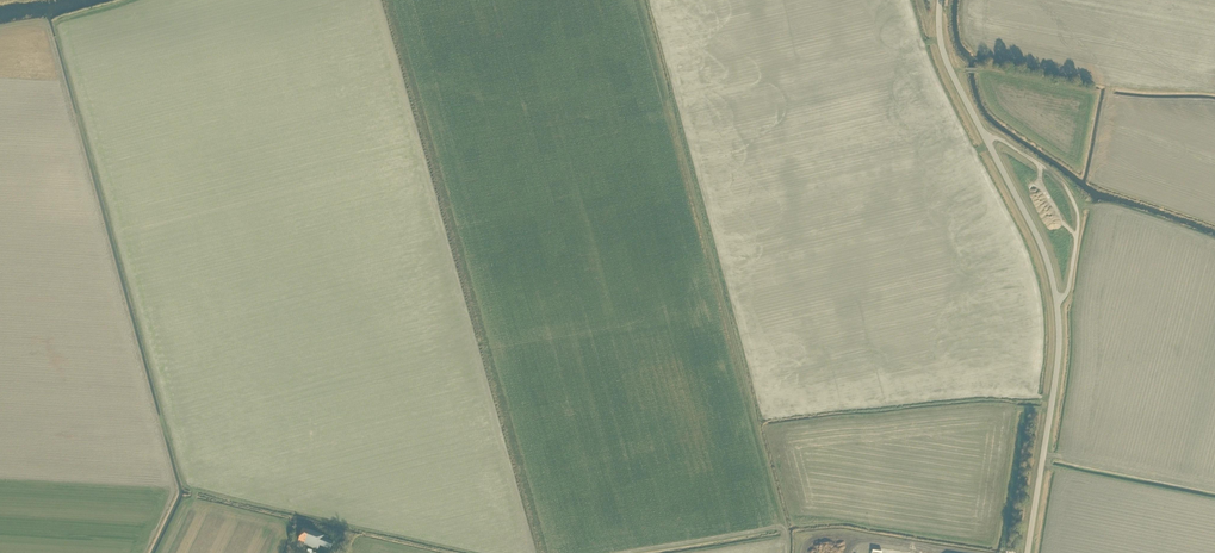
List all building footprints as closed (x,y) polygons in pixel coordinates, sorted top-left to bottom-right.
[(304,545),(318,550),(319,546),(331,550),(334,542),(327,540),(328,538),(310,531),(309,531),(303,529),(298,541),(304,543),(304,545)]
